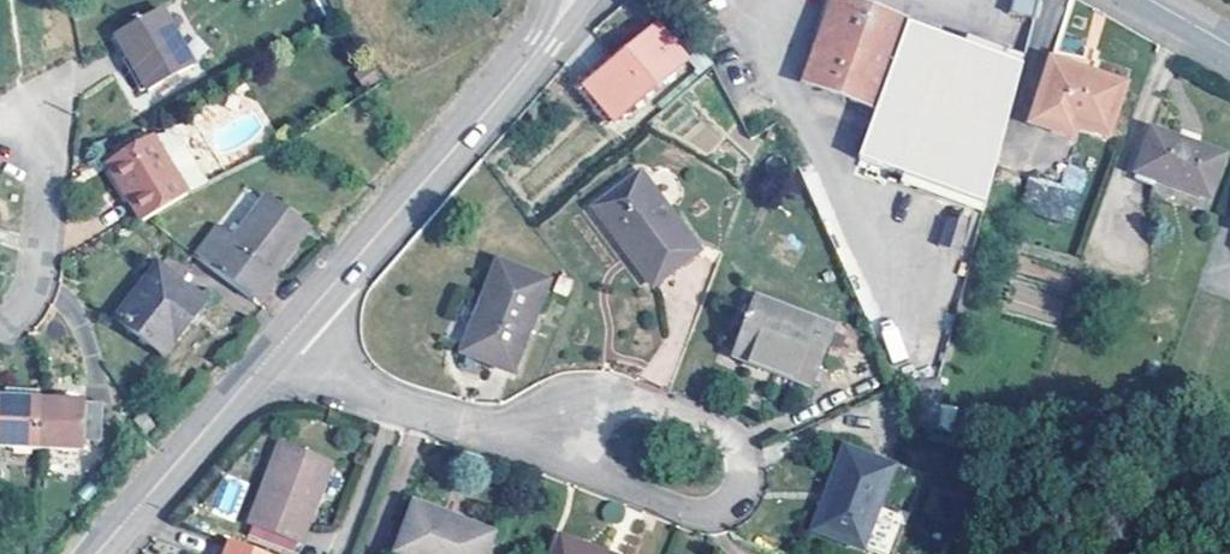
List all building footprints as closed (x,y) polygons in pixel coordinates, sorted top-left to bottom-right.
[(909,14),(876,2),(870,0),(838,0),(811,75),(880,99),(909,14)] [(1032,16),(1036,0),(1013,0),(1010,11),(1032,16)] [(200,68),(171,8),(124,31),(154,91),(200,68)] [(942,25),(909,14),(880,99),(856,166),(889,177),(901,142),(993,175),(1026,55),(942,25)] [(688,54),(659,20),(584,84),(612,116),(688,54)] [(1099,50),(1056,41),(1036,102),(1082,117),(1109,127),(1128,75),(1095,63),(1099,50)] [(1082,117),(1036,102),(1032,112),(1078,128),(1082,117)] [(1229,143),(1155,118),(1138,162),(1213,189),(1229,143)] [(186,139),(163,136),(111,164),(142,222),(147,219),(187,197),(210,185),(186,139)] [(1020,207),(1075,218),(1085,170),(1064,166),(1061,182),(1027,175),(1020,207)] [(601,200),(656,278),(701,249),(646,169),(601,200)] [(305,230),(263,199),(231,240),(218,231),(201,253),(256,297),(270,278),(305,230)] [(943,210),(935,242),(964,249),(972,218),(943,210)] [(518,358),(554,269),(507,250),(471,340),(518,358)] [(202,298),(154,264),(112,322),(150,349),(176,314),(185,321),(202,298)] [(734,351),(811,381),(835,322),(758,293),(734,351)] [(176,314),(150,349),(160,355),(185,321),(176,314)] [(930,371),(917,328),(882,335),(901,375),(930,371)] [(39,448),(42,401),(0,399),(0,446),(39,448)] [(101,404),(42,401),(39,448),(84,450),(85,440),(100,441),(101,404)] [(953,429),(956,406),(941,404),(937,427),(953,429)] [(327,456),(283,440),(253,515),(297,534),(327,456)] [(856,542),(887,464),(840,446),(810,524),(856,542)] [(415,496),(396,542),(425,553),(482,553),(493,526),(415,496)] [(563,532),(554,553),(618,553),(563,532)] [(230,534),(222,553),(272,553),(273,551),(230,534)]
